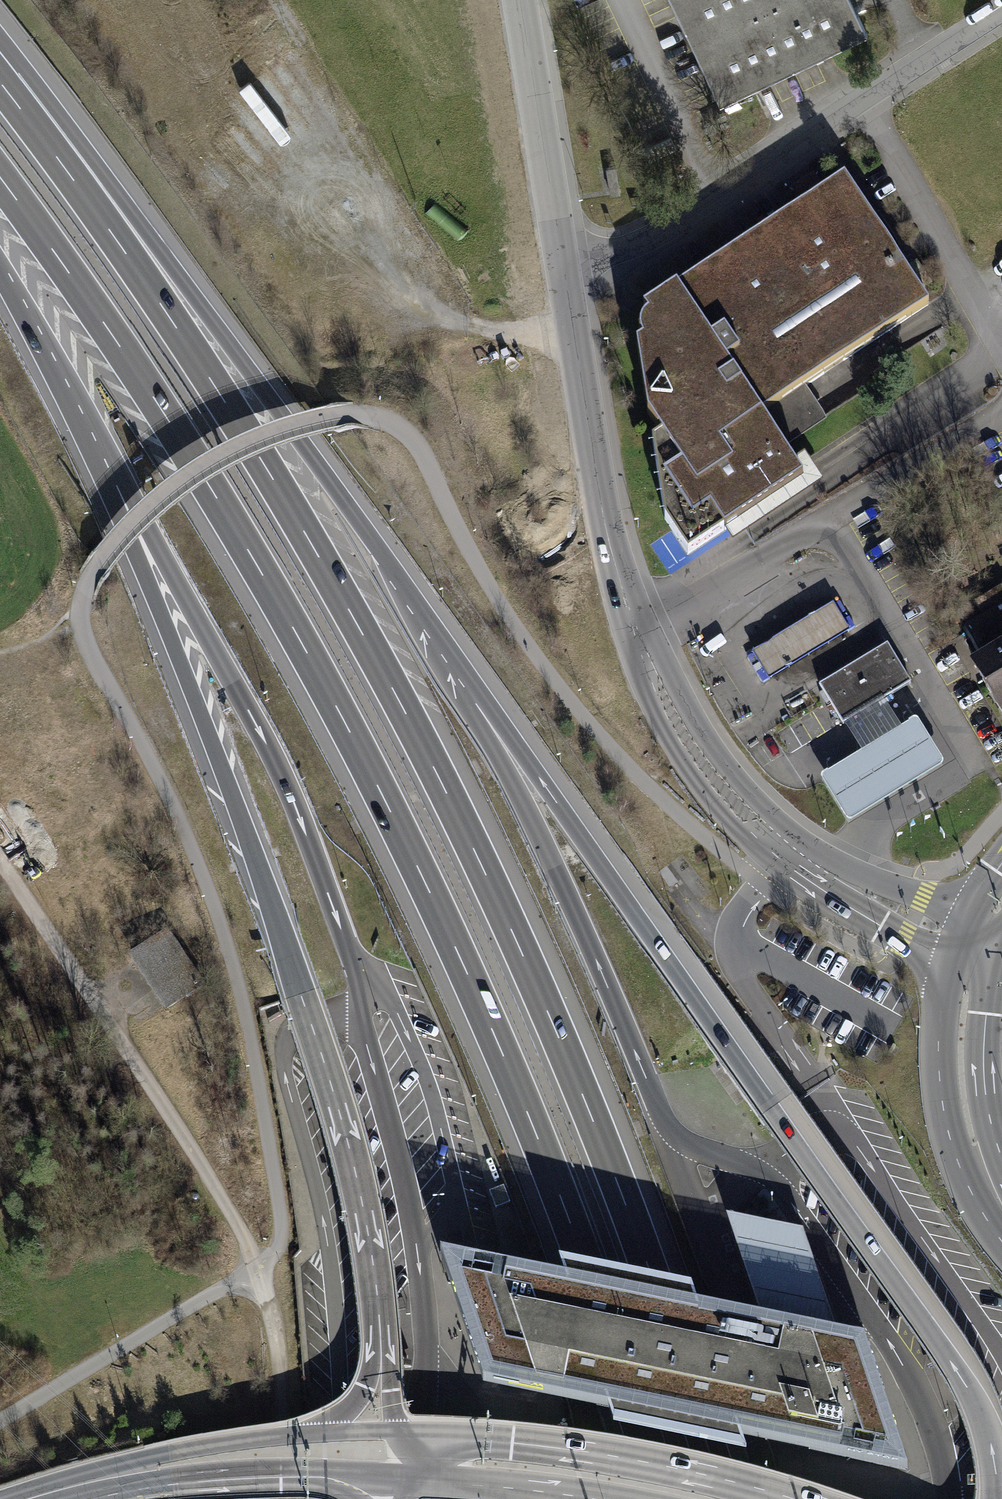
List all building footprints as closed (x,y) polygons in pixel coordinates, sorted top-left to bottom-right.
[(851,0),(671,0),(720,103),(867,34),(851,0)] [(616,166),(606,168),(610,194),(620,193),(616,166)] [(929,304),(846,178),(643,310),(647,317),(642,322),(640,328),(640,334),(642,341),(637,345),(648,414),(661,435),(653,441),(665,519),(688,553),(739,520),(741,519),(735,511),(797,469),(796,468),(783,448),(761,416),(805,387),(929,304)] [(805,387),(761,416),(783,448),(827,419),(805,387)] [(797,469),(735,511),(741,519),(739,520),(743,526),(812,480),(802,465),(796,468),(797,469)] [(833,604),(753,653),(769,679),(849,631),(833,604)] [(965,628),(984,660),(974,665),(1001,712),(1001,605),(965,628)] [(887,644),(818,686),(843,726),(883,702),(912,685),(887,644)] [(916,725),(913,725),(902,733),(883,702),(843,726),(862,757),(822,781),(822,783),(822,785),(847,825),(849,827),(852,827),(942,772),(943,769),(943,767),(918,726),(916,725)] [(166,928),(127,954),(164,1011),(203,985),(166,928)] [(503,1186),(489,1191),(495,1208),(509,1203),(503,1186)] [(802,1228),(725,1212),(755,1300),(760,1314),(841,1330),(836,1315),(818,1266),(812,1257),(802,1228)] [(560,1273),(434,1247),(452,1271),(500,1281),(502,1271),(564,1283),(560,1273)] [(454,1305),(478,1378),(486,1371),(452,1271),(434,1247),(454,1305)] [(585,1262),(554,1255),(560,1273),(564,1283),(595,1289),(698,1311),(695,1300),(689,1283),(652,1275),(585,1262)] [(500,1281),(452,1271),(486,1371),(600,1393),(629,1399),(698,1413),(735,1421),(841,1443),(843,1434),(890,1443),(875,1402),(856,1346),(855,1342),(850,1341),(698,1311),(662,1303),(595,1289),(564,1283),(502,1271),(500,1281)] [(760,1314),(695,1300),(698,1311),(850,1341),(855,1342),(863,1334),(841,1330),(760,1314)] [(908,1470),(863,1334),(855,1342),(856,1346),(875,1402),(890,1443),(908,1470)] [(481,1382),(605,1407),(600,1393),(486,1371),(478,1378),(481,1382)] [(629,1399),(600,1393),(605,1407),(610,1422),(744,1451),(739,1435),(735,1421),(698,1413),(629,1399)] [(908,1470),(890,1443),(843,1434),(841,1443),(735,1421),(739,1435),(908,1470)]
